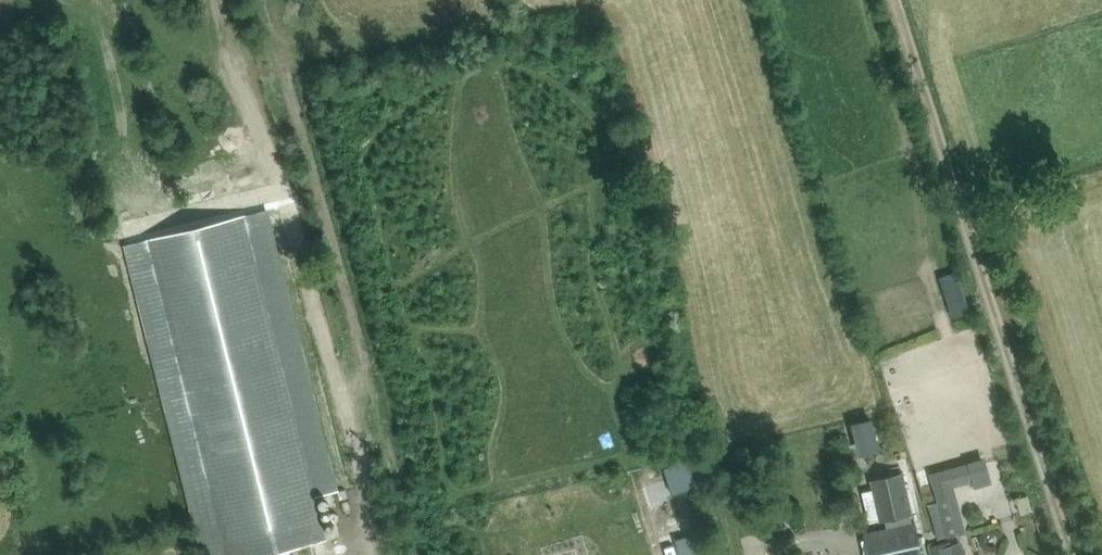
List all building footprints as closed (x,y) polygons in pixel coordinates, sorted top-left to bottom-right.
[(226,554),(260,554),(327,538),(245,214),(146,239),(226,554)] [(966,299),(956,270),(945,274),(956,303),(966,299)] [(870,480),(879,522),(913,514),(903,472),(870,480)] [(937,539),(947,536),(964,531),(951,487),(934,492),(937,502),(927,505),(937,539)] [(915,521),(863,533),(868,554),(923,554),(915,521)] [(960,540),(949,543),(948,538),(929,544),(932,554),(964,554),(960,540)]
